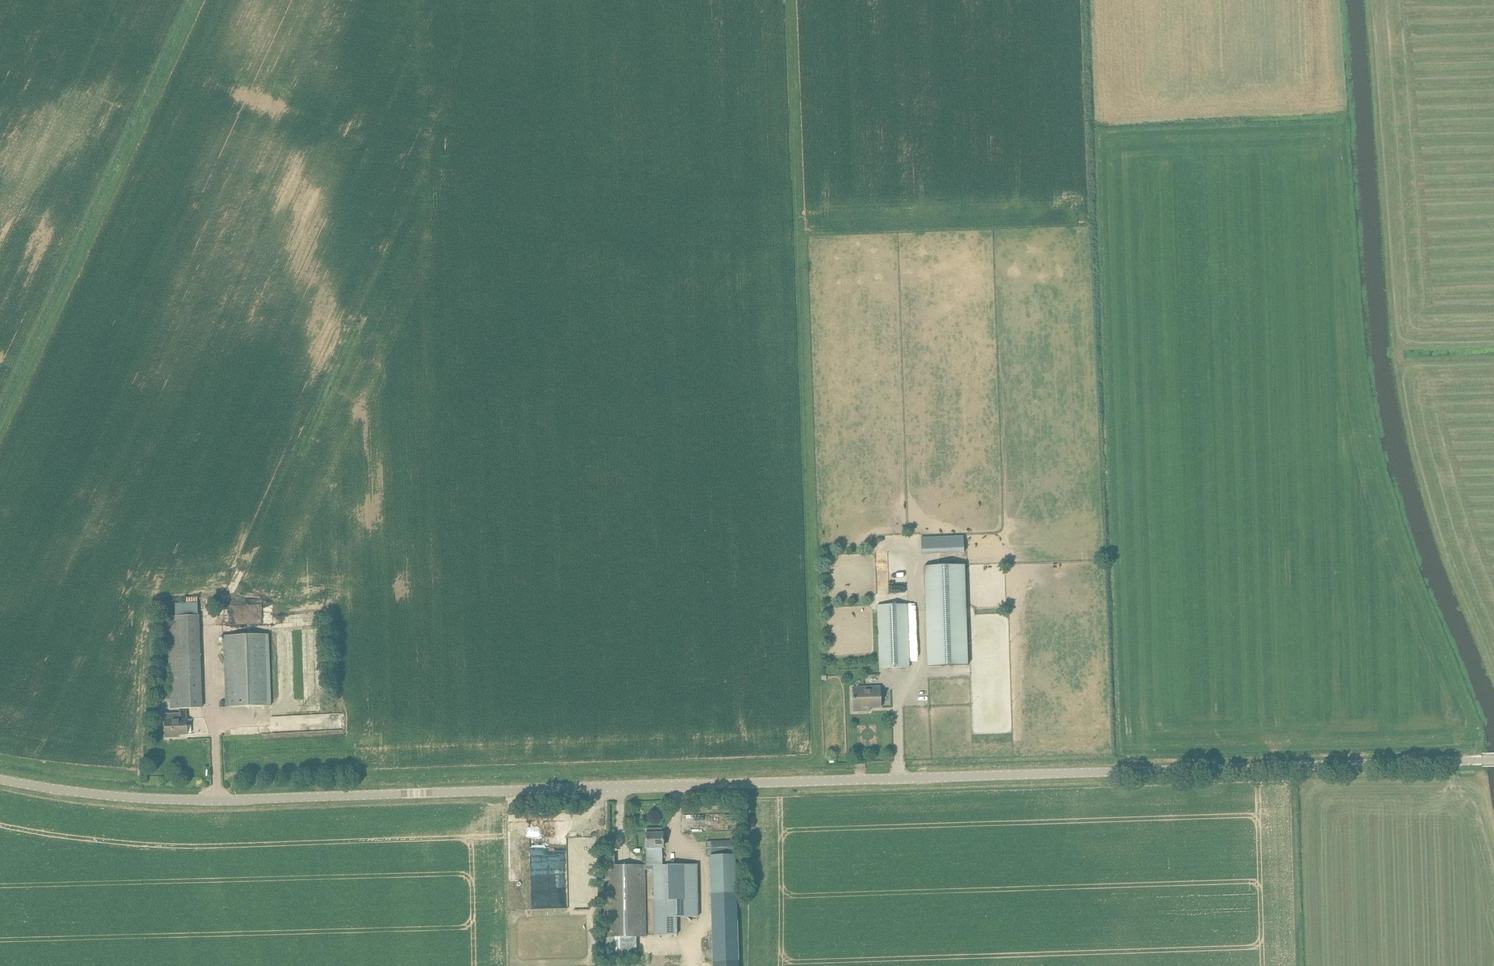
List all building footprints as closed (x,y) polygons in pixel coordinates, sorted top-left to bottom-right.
[(921,554),(964,553),(963,537),(921,538),(921,554)] [(924,566),(927,667),(967,665),(964,565),(924,566)] [(906,605),(877,606),(878,669),(908,668),(906,605)] [(166,618),(168,692),(162,693),(162,700),(168,699),(169,709),(199,708),(196,617),(166,618)] [(270,706),(270,696),(268,635),(223,637),(226,707),(270,706)] [(880,708),(880,698),(880,687),(852,688),(852,695),(853,711),(869,711),(869,708),(880,708)] [(303,714),(303,727),(342,727),(341,713),(303,714)] [(187,734),(186,724),(186,718),(164,719),(165,727),(165,737),(173,737),(173,735),(187,734)] [(677,934),(677,920),(677,902),(668,903),(667,865),(662,865),(662,847),(663,847),(662,834),(645,835),(645,848),(646,848),(646,865),(644,865),(644,869),(653,869),(654,935),(677,934)] [(736,840),(706,842),(706,855),(721,855),(721,858),(736,857),(735,854),(736,854),(736,840)] [(677,902),(677,920),(697,919),(697,874),(697,864),(667,865),(668,903),(677,902)] [(645,937),(644,869),(644,865),(604,866),(604,876),(605,952),(636,951),(636,937),(645,937)] [(711,865),(713,960),(738,960),(736,865),(711,865)]
